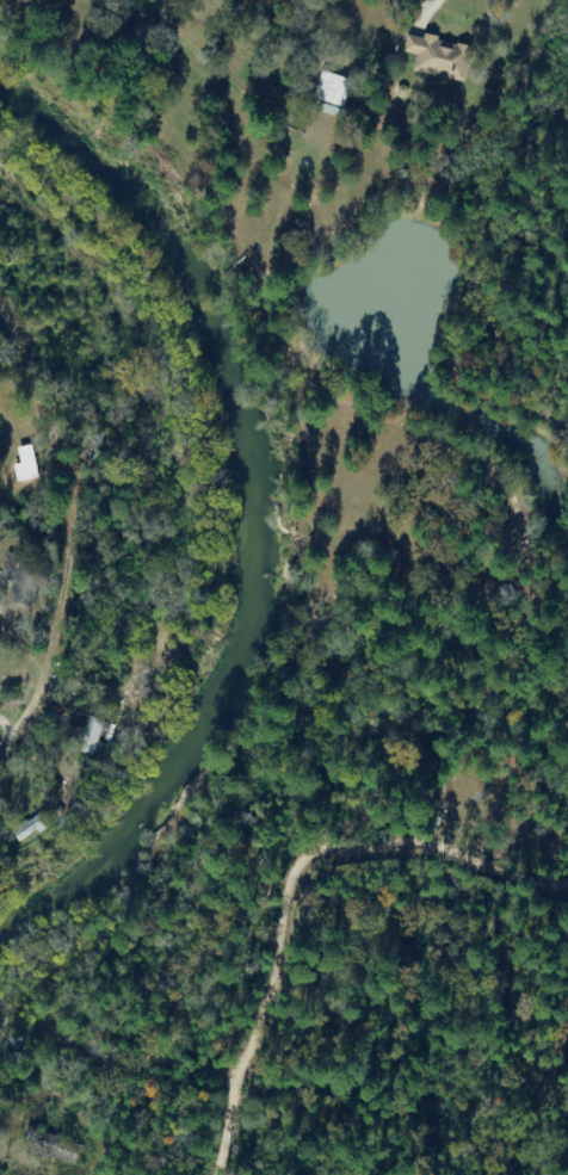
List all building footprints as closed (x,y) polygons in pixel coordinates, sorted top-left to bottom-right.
[(350,80),(318,70),(309,98),(341,108),(350,80)] [(0,389),(0,390),(0,420),(16,405),(0,389)] [(0,578),(13,581),(9,602),(32,607),(43,557),(7,549),(0,578)] [(74,750),(91,755),(102,719),(85,714),(74,750)] [(48,823),(38,810),(9,831),(19,844),(48,823)] [(80,1144),(24,1127),(18,1148),(74,1165),(80,1144)]
